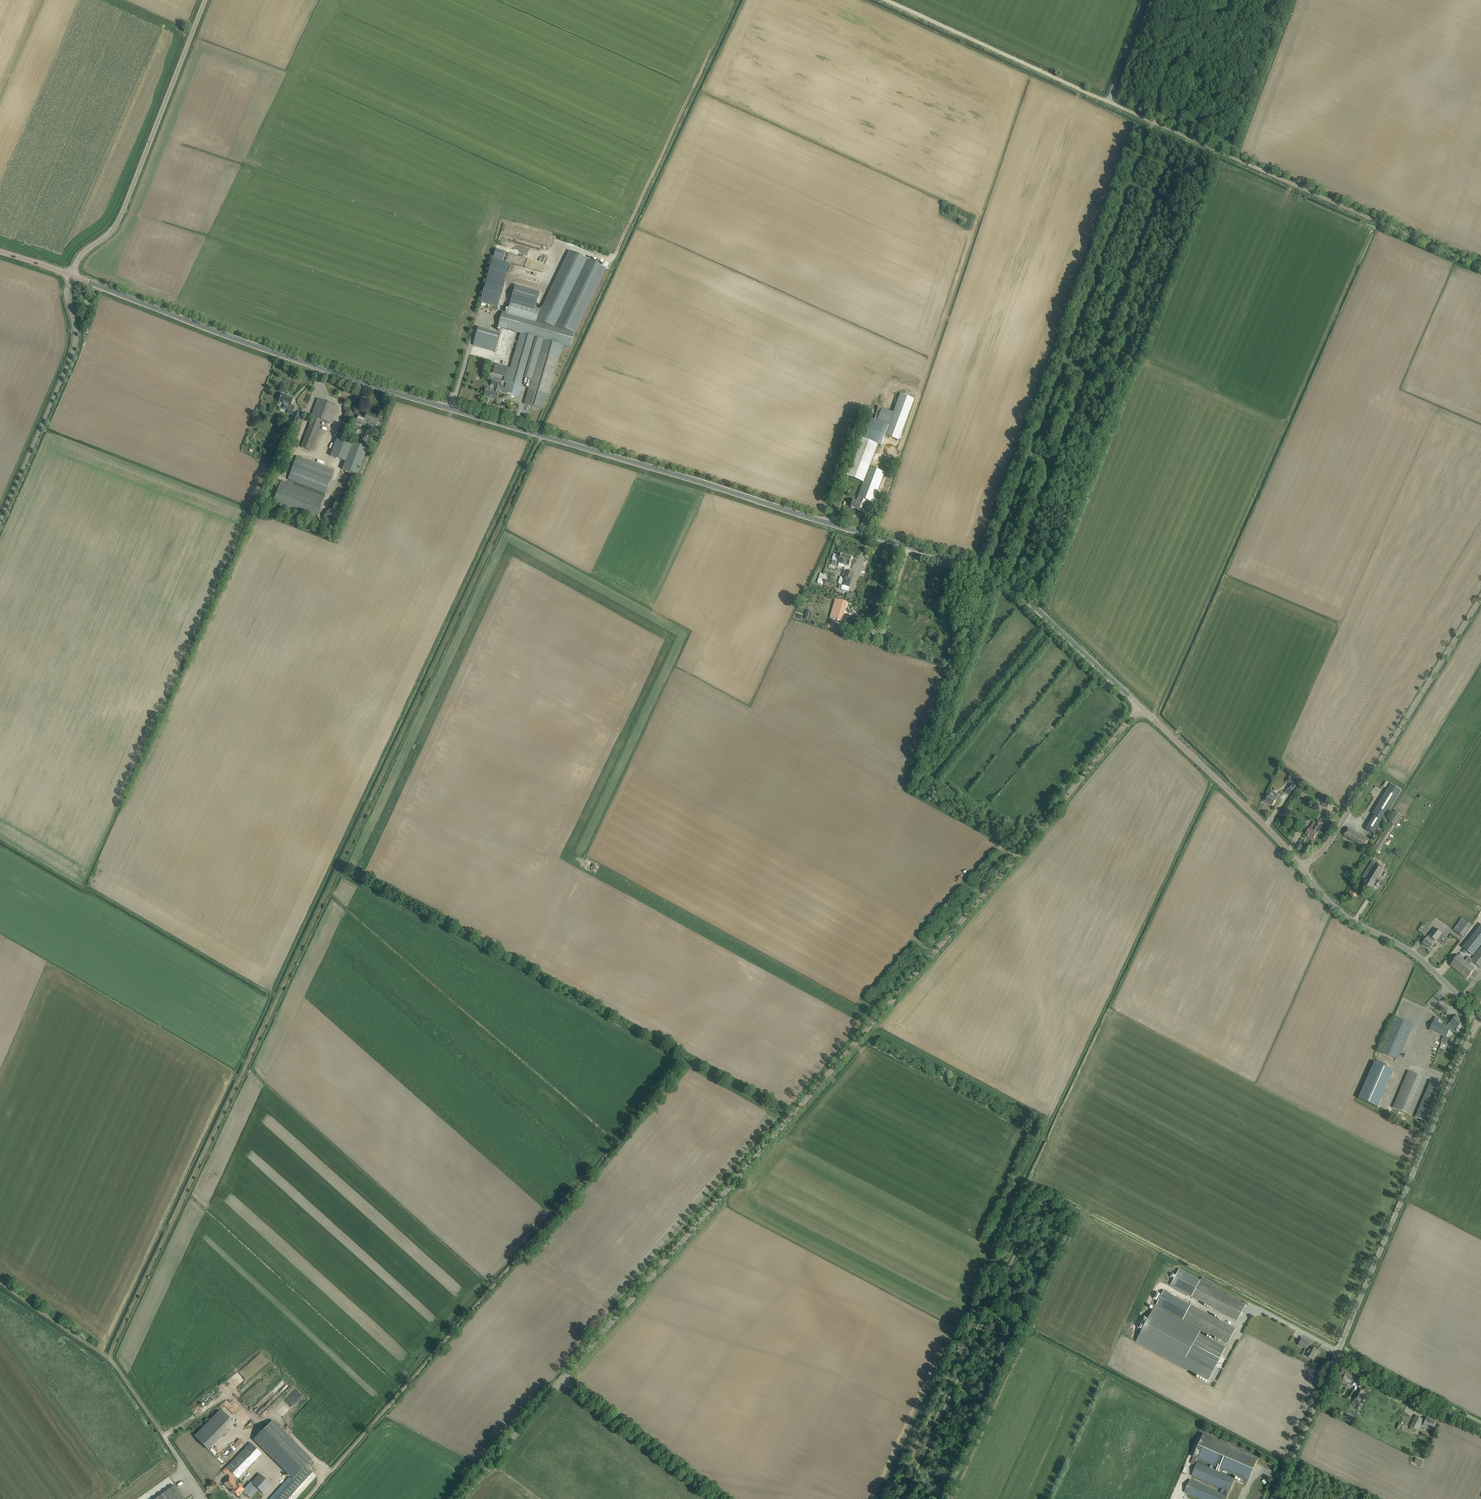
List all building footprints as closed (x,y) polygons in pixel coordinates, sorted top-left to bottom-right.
[(496,249),(493,258),(503,261),(506,252),(496,249)] [(540,309),(536,322),(574,333),(606,268),(570,251),(544,305),(540,309)] [(528,267),(543,272),(546,264),(531,258),(528,267)] [(493,259),(480,302),(498,307),(510,264),(501,262),(493,259)] [(503,312),(498,327),(516,332),(521,334),(512,367),(511,366),(509,367),(509,368),(507,367),(505,376),(503,382),(507,383),(504,392),(520,397),(525,379),(537,338),(542,340),(539,352),(540,352),(532,381),(525,404),(543,409),(546,400),(547,400),(563,346),(570,348),(574,333),(536,322),(540,309),(535,308),(539,292),(515,285),(508,314),(503,312)] [(478,328),(473,344),(496,351),(501,334),(478,328)] [(537,338),(525,379),(532,381),(540,352),(539,352),(542,340),(537,338)] [(496,364),(493,373),(505,376),(507,367),(496,364)] [(486,388),(484,396),(497,400),(499,392),(500,388),(502,381),(493,378),(491,385),(495,386),(494,390),(486,388)] [(279,397),(277,401),(278,401),(278,402),(284,405),(283,409),(288,411),(293,398),(281,394),(280,397),(279,397)] [(869,418),(847,476),(863,482),(869,467),(878,445),(881,446),(885,436),(898,441),(898,440),(904,425),(914,400),(900,395),(896,406),(893,413),(888,426),(888,425),(877,421),(869,418)] [(312,417),(309,425),(319,428),(322,421),(330,424),(335,411),(337,406),(317,399),(316,404),(311,417),(312,417)] [(301,415),(293,412),(290,422),(297,425),(301,415)] [(360,415),(356,414),(353,422),(361,424),(362,422),(363,423),(364,421),(376,426),(379,416),(374,415),(374,416),(372,416),(372,415),(367,413),(365,418),(360,417),(360,415)] [(338,436),(330,456),(345,461),(342,469),(357,475),(368,449),(344,439),(338,436)] [(296,456),(287,479),(325,494),(334,471),(296,456)] [(863,482),(858,497),(862,499),(873,503),(884,473),(869,467),(863,482)] [(324,497),(281,481),(272,503),(315,520),(324,497)] [(862,499),(858,497),(856,502),(853,501),(851,507),(859,510),(861,504),(861,503),(862,499)] [(333,524),(338,513),(329,509),(324,519),(333,524)] [(839,562),(839,563),(844,564),(844,565),(848,566),(851,558),(846,556),(841,554),(841,556),(833,554),(832,560),(839,562)] [(843,578),(840,576),(838,583),(840,584),(838,588),(841,589),(842,585),(849,587),(854,573),(846,570),(843,578)] [(838,621),(838,620),(841,621),(847,601),(835,599),(830,618),(837,620),(837,621),(838,621)] [(1297,782),(1289,776),(1286,781),(1290,784),(1285,792),(1289,795),(1297,782)] [(1366,830),(1374,835),(1401,790),(1391,784),(1372,814),(1374,815),(1366,830)] [(1272,805),(1279,796),(1270,790),(1267,794),(1269,796),(1268,797),(1266,796),(1263,800),(1263,802),(1267,804),(1269,804),(1269,803),(1272,805)] [(1335,808),(1330,815),(1336,819),(1341,812),(1335,808)] [(1372,850),(1378,853),(1396,826),(1395,826),(1402,814),(1396,811),(1389,822),(1390,822),(1372,850)] [(1310,829),(1312,830),(1311,831),(1309,829),(1305,835),(1313,840),(1323,823),(1318,820),(1316,823),(1314,821),(1310,829)] [(1369,840),(1348,828),(1344,835),(1365,848),(1369,840)] [(1352,856),(1358,860),(1362,855),(1355,851),(1352,856)] [(1370,891),(1384,869),(1373,861),(1362,877),(1366,879),(1362,886),(1370,891)] [(594,864),(591,870),(597,873),(600,867),(594,864)] [(1349,893),(1355,897),(1359,891),(1353,887),(1349,893)] [(1462,918),(1453,930),(1463,937),(1471,925),(1462,918)] [(1419,930),(1424,934),(1429,929),(1423,924),(1419,930)] [(1463,948),(1473,955),(1480,945),(1480,925),(1463,948)] [(1443,933),(1435,927),(1423,943),(1430,949),(1434,943),(1433,942),(1435,939),(1436,941),(1437,940),(1442,944),(1447,938),(1444,935),(1443,937),(1441,935),(1443,933)] [(1471,960),(1469,958),(1466,961),(1462,958),(1465,955),(1461,952),(1450,965),(1467,979),(1475,969),(1470,964),(1472,961),(1480,968),(1480,947),(1471,960)] [(1379,1052),(1398,1060),(1413,1025),(1395,1016),(1379,1052)] [(1429,1030),(1446,1037),(1449,1030),(1455,1032),(1458,1028),(1463,1023),(1459,1019),(1459,1020),(1456,1017),(1446,1026),(1438,1023),(1440,1019),(1435,1017),(1429,1030)] [(1375,1062),(1359,1099),(1378,1107),(1394,1071),(1375,1062)] [(1427,1078),(1409,1071),(1393,1108),(1411,1115),(1427,1078)] [(1440,1084),(1431,1080),(1415,1117),(1425,1121),(1440,1084)] [(1179,1269),(1170,1285),(1210,1307),(1237,1321),(1245,1305),(1212,1288),(1214,1283),(1202,1277),(1200,1280),(1179,1269)] [(1207,1313),(1191,1305),(1165,1291),(1157,1305),(1183,1320),(1213,1336),(1228,1343),(1236,1329),(1207,1313)] [(1156,1308),(1136,1342),(1208,1380),(1218,1362),(1191,1348),(1200,1331),(1156,1308)] [(1309,1350),(1306,1356),(1314,1360),(1316,1356),(1315,1356),(1318,1350),(1311,1347),(1308,1345),(1309,1343),(1302,1339),(1298,1345),(1306,1349),(1309,1350)] [(1339,1378),(1347,1382),(1348,1379),(1353,1382),(1356,1375),(1341,1368),(1338,1373),(1341,1375),(1339,1378)] [(1354,1399),(1360,1402),(1365,1391),(1359,1387),(1354,1399)] [(194,1411),(202,1404),(197,1399),(189,1406),(194,1411)] [(220,1410),(194,1436),(208,1450),(234,1424),(220,1410)] [(1416,1423),(1419,1417),(1416,1416),(1411,1426),(1418,1430),(1420,1425),(1416,1423)] [(1423,1419),(1419,1417),(1416,1423),(1420,1425),(1421,1424),(1432,1429),(1435,1422),(1427,1418),(1425,1421),(1422,1420),(1423,1419)] [(316,1476),(305,1466),(311,1459),(272,1420),(254,1439),(261,1446),(283,1468),(293,1479),(281,1492),(275,1498),(296,1498),(316,1476)] [(1244,1478),(1243,1482),(1247,1484),(1249,1480),(1259,1457),(1204,1434),(1194,1456),(1244,1478)] [(226,1468),(237,1478),(261,1453),(250,1443),(226,1468)] [(224,1447),(219,1453),(225,1459),(234,1450),(230,1446),(226,1449),(224,1447)] [(1416,1457),(1414,1462),(1420,1465),(1423,1460),(1416,1457)] [(1222,1488),(1220,1493),(1190,1480),(1185,1492),(1201,1498),(1226,1498),(1234,1479),(1197,1463),(1192,1475),(1222,1488)] [(244,1489),(242,1491),(247,1495),(255,1486),(258,1489),(263,1493),(271,1484),(260,1474),(251,1483),(250,1482),(244,1489)] [(230,1477),(224,1484),(238,1497),(242,1491),(244,1489),(237,1483),(233,1480),(230,1477)] [(174,1485),(155,1498),(184,1498),(174,1485)]
